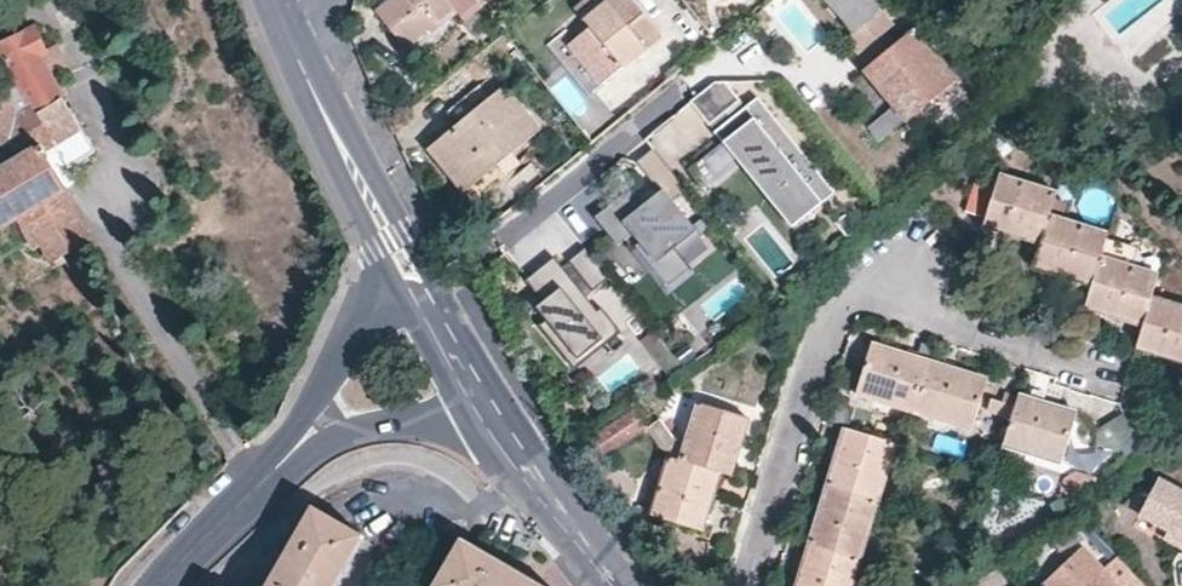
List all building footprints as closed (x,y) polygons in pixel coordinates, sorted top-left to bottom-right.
[(375,11),(402,48),(456,7),(465,18),(482,5),(478,0),(389,0),(375,11)] [(666,35),(639,0),(615,0),(577,28),(554,44),(594,94),(666,35)] [(932,110),(958,90),(933,58),(938,55),(922,37),(897,55),(886,41),(874,25),(881,20),(865,0),(822,0),(854,41),(847,46),(871,76),(868,79),(908,129),(923,117),(932,110)] [(763,35),(772,29),(761,15),(753,22),(763,35)] [(874,25),(886,41),(893,36),(881,20),(874,25)] [(21,222),(37,248),(46,243),(63,269),(72,264),(67,256),(93,239),(37,151),(50,143),(66,170),(93,153),(35,57),(45,52),(34,29),(0,46),(0,49),(20,85),(0,97),(0,234),(21,222)] [(720,81),(692,103),(710,125),(737,104),(720,81)] [(442,138),(475,185),(541,135),(507,89),(489,103),(457,127),(450,132),(442,138)] [(457,127),(489,103),(479,89),(447,113),(457,127)] [(758,100),(712,136),(788,229),(833,193),(758,100)] [(936,115),(932,110),(923,117),(928,121),(936,115)] [(464,194),(475,185),(442,138),(430,148),(464,194)] [(627,193),(598,217),(621,243),(638,229),(647,241),(640,247),(672,284),(696,264),(681,246),(698,232),(674,203),(686,193),(653,153),(640,164),(663,191),(641,210),(627,193)] [(1100,256),(1107,234),(1049,215),(1055,193),(996,173),(983,224),(1012,234),(1041,244),(1035,264),(1063,273),(1091,283),(1084,305),(1110,314),(1141,324),(1134,346),(1167,357),(1181,362),(1181,310),(1148,299),(1155,275),(1100,256)] [(564,264),(586,293),(604,280),(581,251),(564,264)] [(596,312),(553,259),(527,280),(557,317),(545,327),(576,365),(620,330),(602,307),(596,312)] [(972,427),(986,378),(965,372),(889,349),(869,343),(855,392),(972,427)] [(1059,461),(1074,411),(1042,401),(1003,389),(1000,399),(1014,403),(1002,442),(1059,461)] [(740,442),(748,416),(701,402),(682,461),(672,458),(654,516),(700,529),(706,510),(718,472),(729,475),(740,442)] [(630,406),(593,435),(607,453),(645,425),(630,406)] [(1099,422),(1106,441),(1129,433),(1122,413),(1099,422)] [(893,442),(844,427),(837,450),(818,516),(799,580),(797,585),(850,585),(893,442)] [(1156,479),(1138,515),(1161,528),(1181,539),(1181,494),(1156,479)] [(311,507),(265,585),(335,585),(363,538),(311,507)] [(1095,532),(1042,578),(1050,585),(1143,585),(1095,532)] [(538,585),(460,539),(432,585),(540,585),(538,585)]
